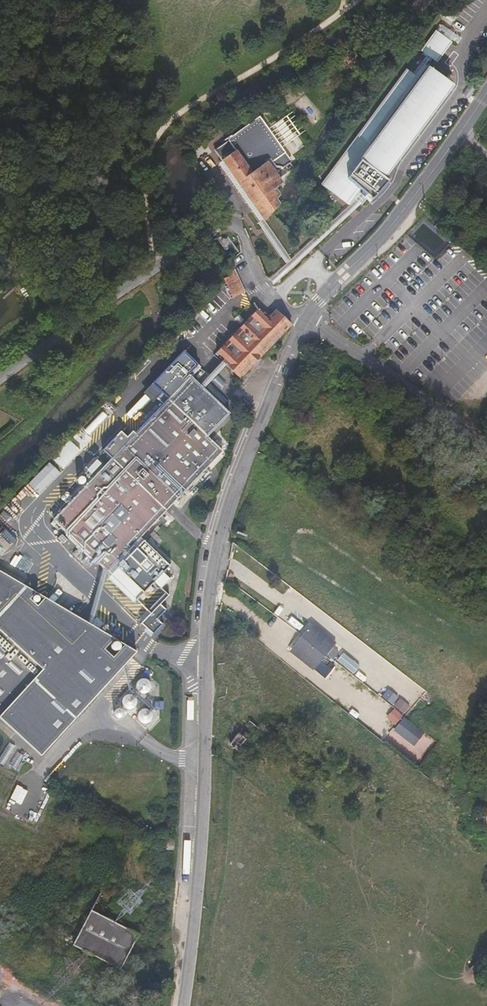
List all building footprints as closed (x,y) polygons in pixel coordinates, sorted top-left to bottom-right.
[(425,45),(433,51),(430,55),(439,61),(453,40),(436,29),(425,45)] [(343,50),(332,58),(339,68),(350,60),(343,50)] [(389,179),(456,83),(424,61),(370,139),(362,133),(326,185),(355,205),(366,189),(377,199),(392,181),(389,179)] [(255,114),(251,117),(284,158),(286,157),(288,155),(255,114)] [(253,201),(260,211),(267,200),(275,190),(277,187),(273,181),(279,176),(272,167),(278,163),(284,158),(251,117),(211,148),(226,168),(253,201)] [(284,158),(278,163),(281,167),(288,162),(284,158)] [(247,206),(253,201),(226,168),(221,172),(247,206)] [(275,190),(267,200),(271,205),(279,194),(275,190)] [(223,221),(229,216),(226,212),(220,218),(223,221)] [(445,225),(438,219),(432,226),(439,232),(445,225)] [(245,292),(234,267),(226,270),(232,282),(227,285),(233,297),(245,292)] [(165,291),(170,296),(179,289),(172,284),(165,291)] [(290,324),(276,310),(267,319),(257,309),(239,329),(235,332),(217,352),(224,359),(227,361),(224,364),(226,365),(239,377),(261,354),(290,324)] [(205,388),(226,365),(224,364),(227,361),(224,359),(201,384),(205,388)] [(205,388),(201,384),(191,375),(164,405),(155,397),(138,415),(148,424),(123,452),(114,444),(105,454),(114,462),(57,524),(86,549),(78,557),(94,571),(101,563),(114,575),(117,578),(123,571),(150,595),(169,572),(175,565),(144,538),(215,462),(225,450),(210,436),(232,413),(205,388)] [(76,449),(83,455),(99,437),(93,431),(76,449)] [(92,477),(103,464),(96,458),(85,470),(92,477)] [(207,549),(201,548),(199,558),(205,560),(207,549)] [(1,706),(0,707),(0,717),(44,756),(122,669),(131,659),(125,654),(116,663),(82,632),(73,642),(54,625),(45,635),(27,619),(36,609),(17,592),(24,585),(0,571),(0,705),(1,706)] [(150,595),(123,571),(117,578),(144,602),(150,595)] [(24,585),(17,592),(36,609),(27,619),(45,635),(54,625),(73,642),(82,632),(116,663),(125,654),(131,659),(137,653),(24,585)] [(174,597),(171,594),(154,612),(157,615),(158,614),(158,615),(167,605),(174,597)] [(158,615),(158,614),(148,625),(160,636),(170,625),(164,620),(173,611),(167,605),(158,615)] [(333,652),(309,632),(303,640),(293,652),(317,671),(325,661),(333,652)] [(395,675),(386,687),(396,695),(405,682),(395,675)] [(144,694),(152,684),(143,677),(135,686),(144,694)] [(396,726),(393,730),(414,746),(424,732),(393,709),(386,718),(396,726)] [(268,737),(249,721),(230,744),(237,749),(243,742),(247,745),(250,741),(259,748),(268,737)] [(90,910),(82,926),(129,950),(137,934),(90,910)] [(129,950),(82,926),(72,944),(119,968),(129,950)]
